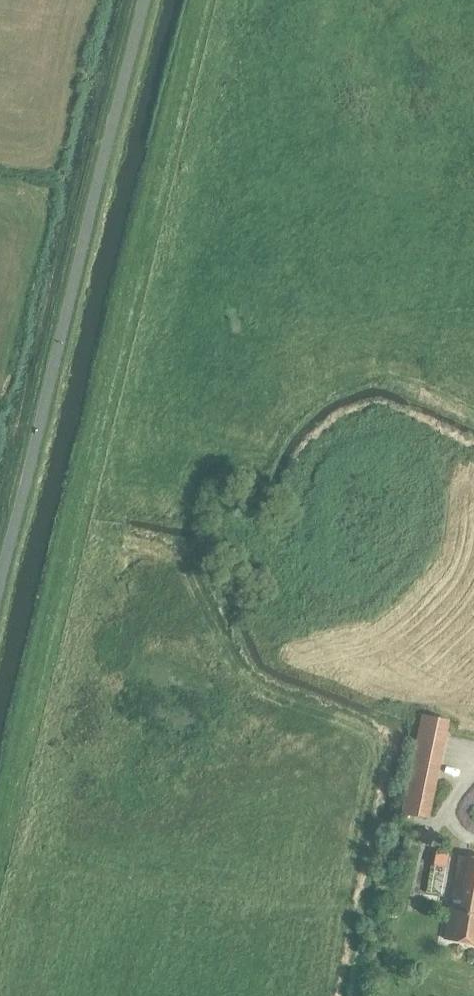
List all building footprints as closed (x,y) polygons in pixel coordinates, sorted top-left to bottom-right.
[(431,805),(436,780),(439,758),(447,717),(426,713),(420,749),(419,754),(417,761),(414,777),(411,793),(409,803),(409,806),(408,810),(407,815),(417,817),(428,819),(429,814),(431,805)] [(460,856),(446,939),(473,945),(473,859),(460,856)]
